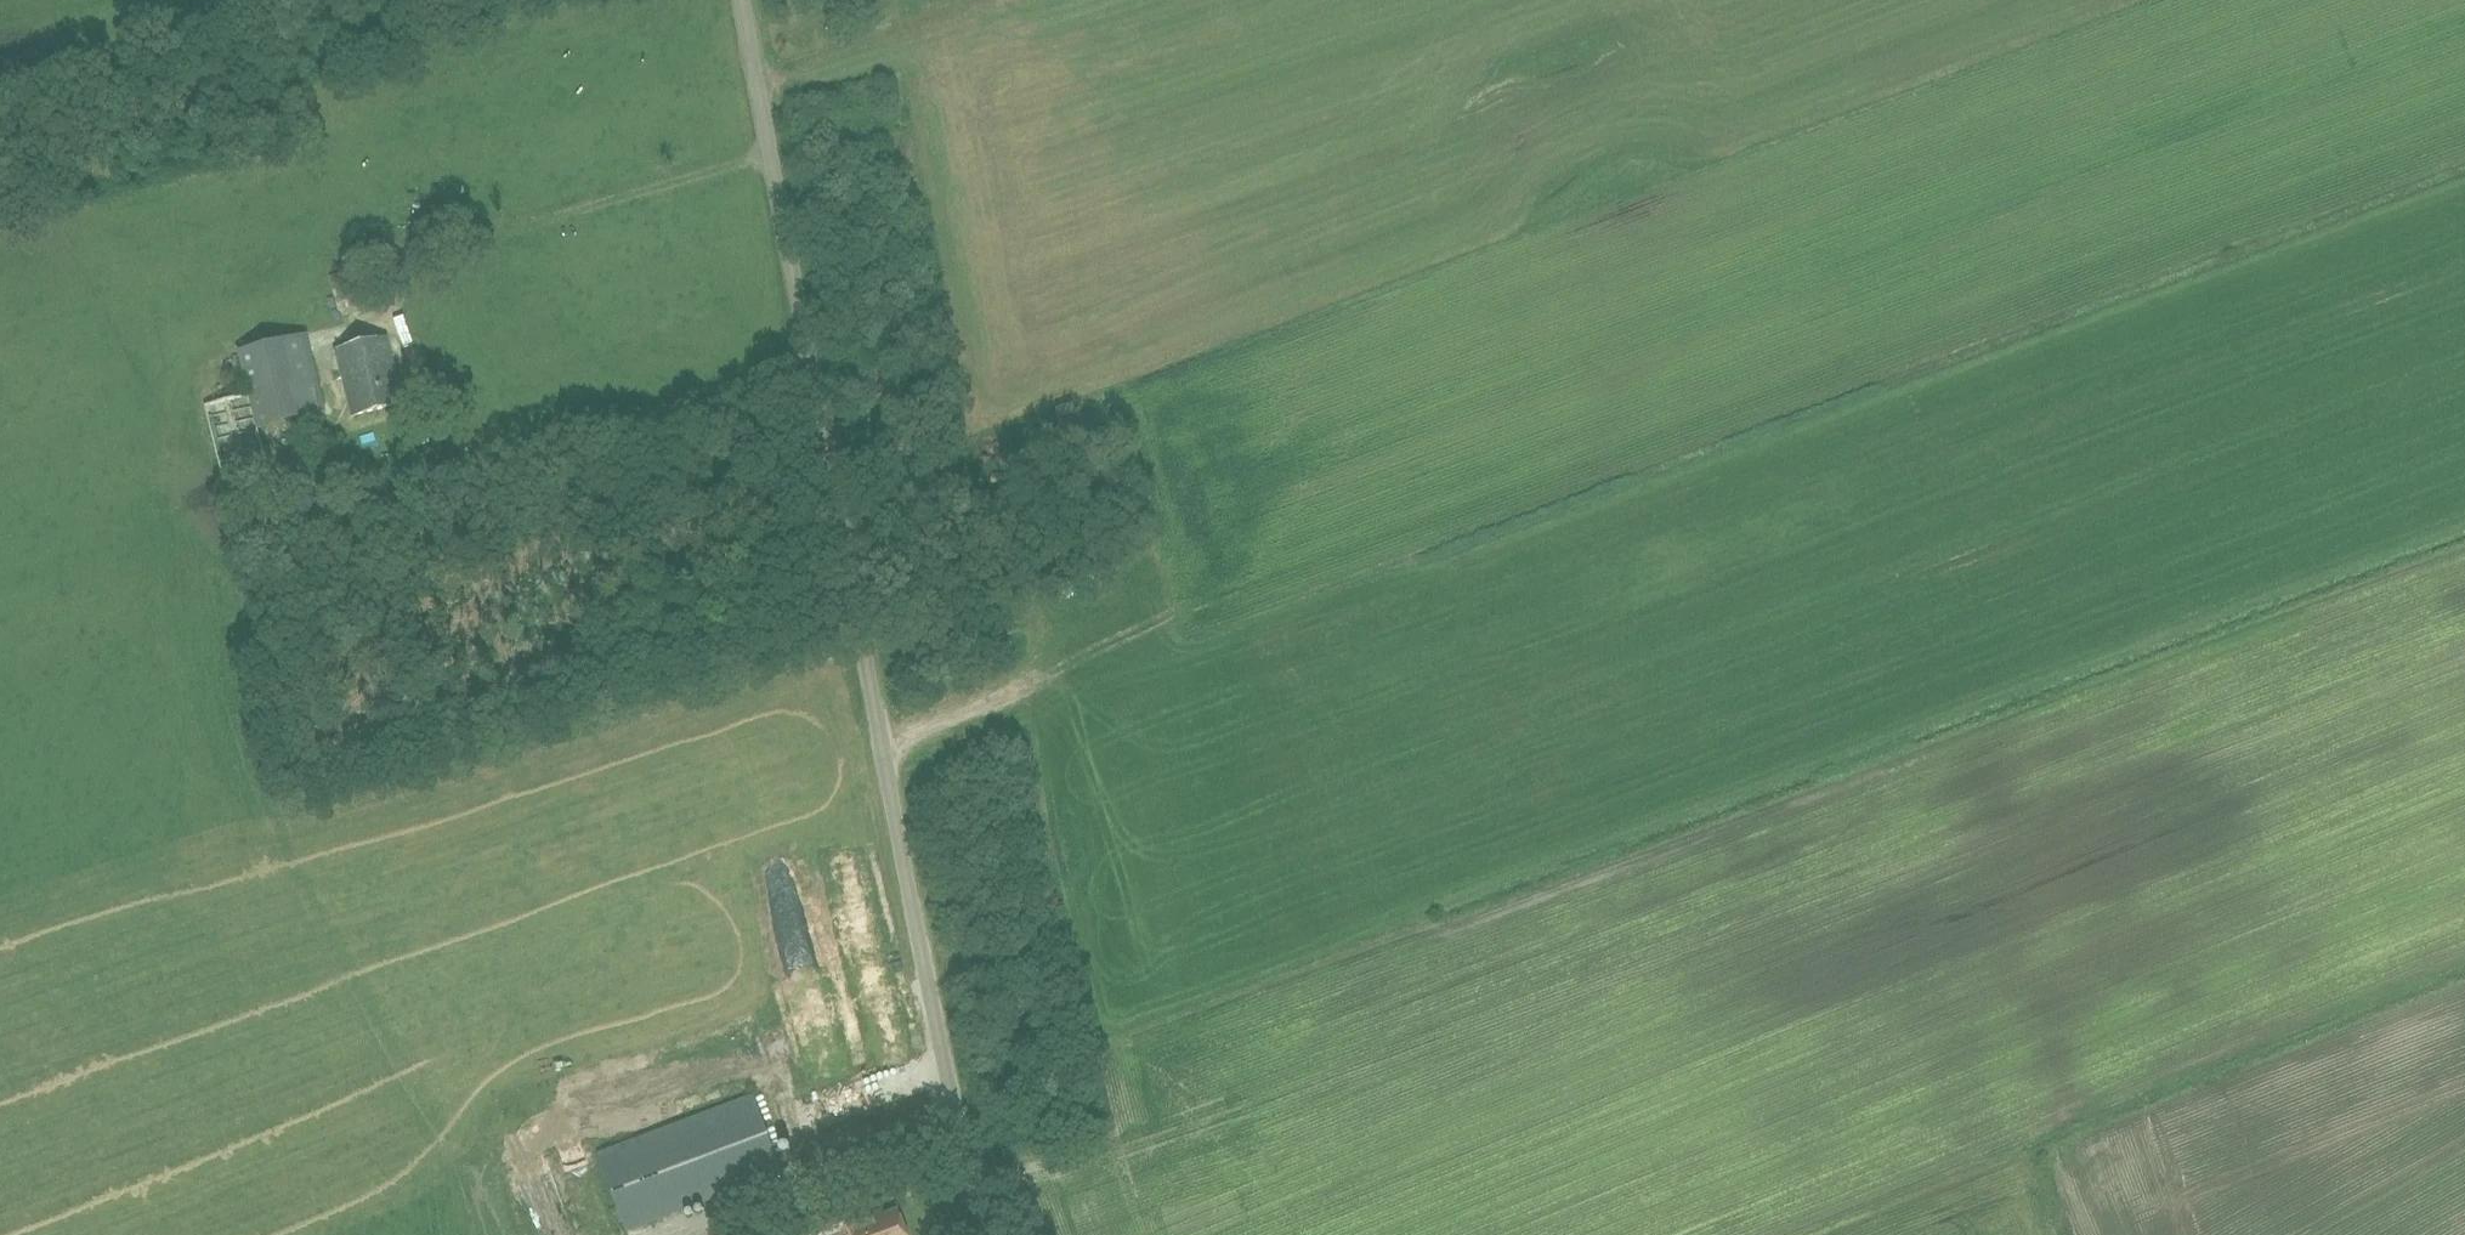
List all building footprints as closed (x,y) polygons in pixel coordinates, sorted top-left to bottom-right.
[(307,333),(279,340),(238,350),(248,393),(204,404),(223,480),(268,469),(258,428),(326,412),(307,333)] [(352,415),(404,402),(388,336),(336,349),(352,415)] [(627,1233),(784,1174),(754,1093),(597,1152),(627,1233)] [(897,1210),(862,1223),(854,1204),(827,1214),(825,1209),(783,1225),(787,1234),(907,1234),(897,1210)]
